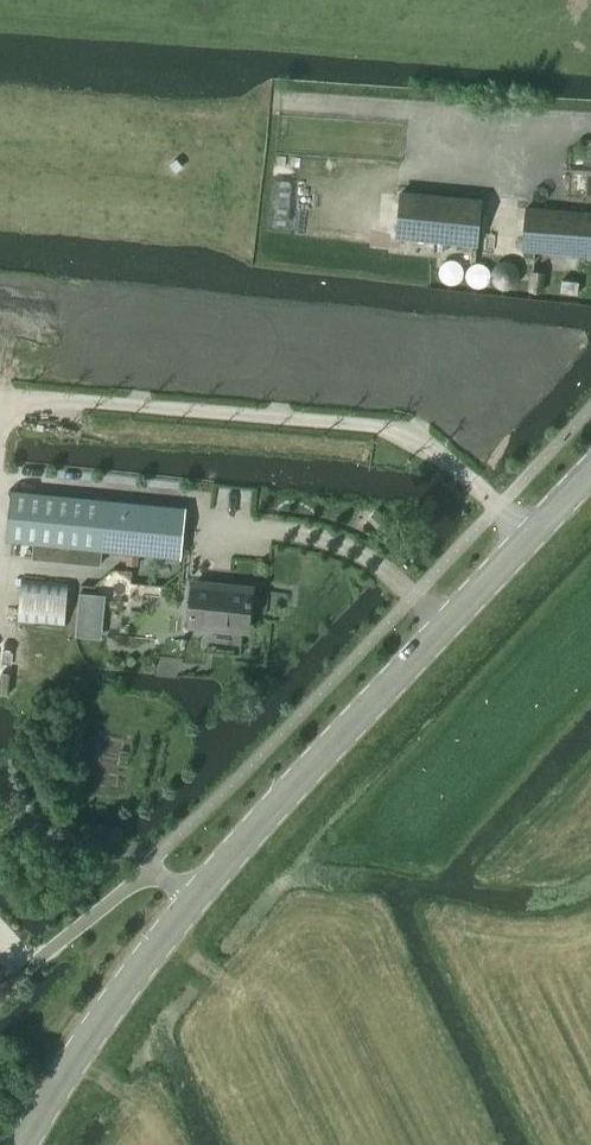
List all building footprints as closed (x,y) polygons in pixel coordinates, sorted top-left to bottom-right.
[(477,246),(482,199),(402,191),(397,238),(477,246)] [(527,208),(524,251),(590,256),(590,213),(527,208)] [(531,270),(528,291),(543,293),(546,273),(531,270)] [(578,296),(579,284),(562,282),(561,294),(578,296)] [(13,491),(8,543),(35,545),(33,562),(100,568),(101,552),(127,554),(126,564),(137,566),(138,555),(180,559),(186,508),(13,491)] [(68,583),(21,578),(17,622),(21,622),(54,625),(64,627),(68,583)] [(248,633),(253,587),(194,580),(189,627),(248,633)] [(79,593),(78,608),(102,610),(103,596),(79,593)] [(70,738),(67,753),(79,755),(81,740),(70,738)]
